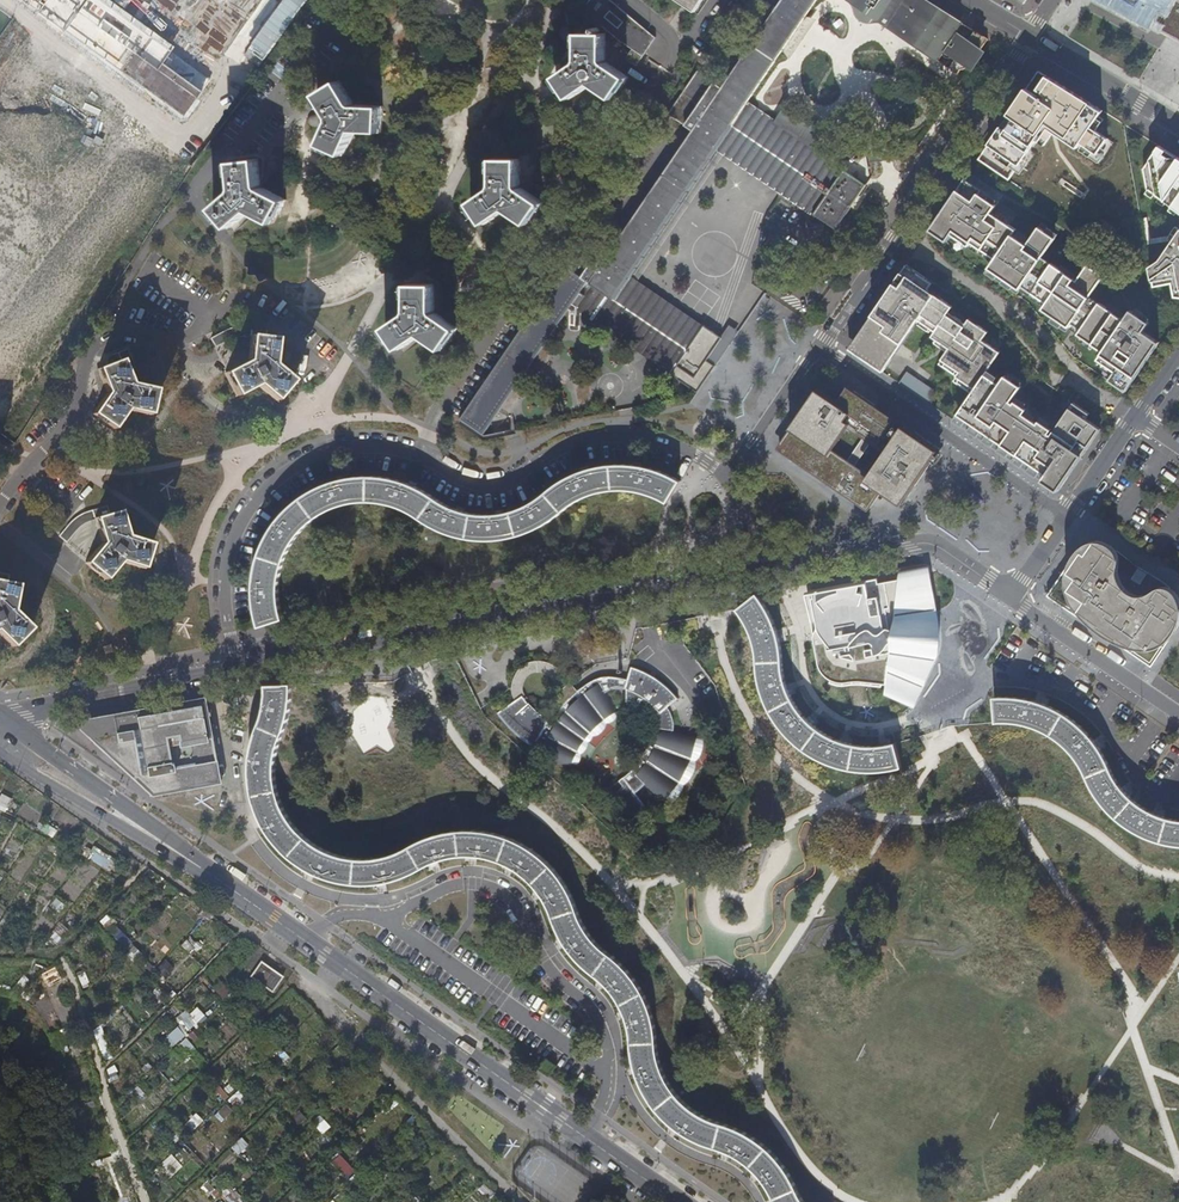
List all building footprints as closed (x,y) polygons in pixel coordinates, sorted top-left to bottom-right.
[(118,10),(124,0),(103,0),(118,10)] [(176,51),(210,0),(146,0),(132,21),(176,51)] [(481,431),(484,434),(573,305),(672,373),(665,379),(670,400),(689,395),(685,376),(693,365),(683,358),(688,350),(707,364),(709,361),(722,342),(629,277),(716,149),(814,215),(815,214),(828,223),(814,242),(835,257),(848,237),(837,229),(852,206),(866,185),(813,149),(805,160),(766,133),(773,123),(746,104),(817,0),(783,0),(724,88),(699,69),(684,90),(671,109),(668,114),(694,132),(605,262),(579,244),(565,265),(461,418),(462,419),(481,431)] [(604,34),(608,32),(619,41),(633,49),(626,59),(637,66),(656,38),(610,0),(592,0),(583,11),(592,18),(582,30),(581,35),(604,34)] [(853,3),(856,8),(856,10),(858,10),(857,17),(859,20),(861,23),(865,24),(869,24),(872,22),(876,16),(883,21),(880,25),(931,57),(934,57),(936,55),(955,27),(936,14),(940,8),(927,0),(849,0),(853,3)] [(1168,37),(1170,34),(1178,39),(1178,0),(1101,0),(1168,37)] [(963,77),(989,40),(987,38),(971,28),(966,35),(966,32),(964,29),(962,29),(959,30),(943,55),(942,58),(944,60),(947,62),(950,60),(946,66),(963,77)] [(606,62),(604,34),(581,35),(579,35),(580,60),(578,64),(557,77),(571,98),(593,84),(615,99),(629,77),(606,62)] [(564,37),(561,38),(558,40),(557,43),(556,46),(557,49),(559,51),(562,53),(565,53),(568,52),(571,50),(572,47),(573,44),(572,41),(570,39),(567,37),(564,37)] [(1100,111),(1038,69),(978,159),(1010,181),(1017,171),(1021,173),(1030,161),(1026,158),(1038,141),(1045,146),(1054,134),(1098,163),(1105,152),(1100,149),(1107,139),(1095,131),(1102,120),(1096,117),(1100,111)] [(341,81),(320,94),(333,115),(333,121),(323,142),(345,154),(356,129),(384,130),(384,105),(358,105),(355,102),(341,81)] [(1169,98),(1178,104),(1178,84),(1177,83),(1169,98)] [(309,108),(306,109),(303,111),(302,114),(301,117),(302,120),(304,123),(307,124),(310,125),(313,124),(316,122),(317,119),(318,116),(317,113),(315,110),(312,109),(309,108)] [(813,149),(773,123),(766,133),(805,160),(813,149)] [(1159,146),(1144,170),(1149,190),(1178,211),(1178,158),(1159,146)] [(235,160),(236,187),(234,191),(216,205),(231,226),(251,210),(275,221),(287,199),(260,185),(259,159),(235,160)] [(494,160),(495,184),(493,188),(471,203),(486,224),(508,209),(530,224),(544,202),(522,188),(520,184),(520,159),(494,160)] [(273,162),(270,163),(268,165),(266,168),(266,171),(267,174),(269,176),(272,178),(275,178),(278,177),(281,175),(282,172),(282,169),(281,166),(279,164),(277,162),(273,162)] [(539,168),(536,169),(533,171),(532,174),(532,177),(532,180),(535,183),(537,184),(540,184),(543,183),(546,181),(547,179),(548,175),(547,172),(545,170),(542,168),(539,168)] [(1000,201),(965,178),(930,230),(947,241),(952,235),(969,246),(972,243),(995,259),(989,268),(1021,290),(1023,287),(1047,303),(1042,309),(1069,328),(1072,324),(1081,330),(1078,334),(1104,352),(1098,360),(1115,372),(1112,377),(1119,382),(1117,385),(1127,392),(1160,343),(1144,332),(1150,323),(1132,310),(1125,320),(1090,297),(1104,276),(1088,265),(1077,281),(1043,257),(1056,238),(1039,227),(1027,244),(1013,235),(1017,229),(992,212),(1000,201)] [(1160,261),(1151,267),(1154,282),(1168,280),(1172,293),(1178,291),(1178,235),(1160,261)] [(1147,244),(1151,252),(1161,247),(1156,239),(1147,244)] [(855,353),(883,372),(919,320),(936,331),(932,336),(950,348),(939,364),(957,376),(954,381),(972,394),(954,420),(1059,491),(1102,428),(1086,418),(1090,413),(1073,401),(1051,434),(1049,432),(1052,428),(1039,419),(1037,422),(1024,412),(1027,407),(1016,400),(1014,403),(1012,401),(1023,385),(1006,374),(1001,382),(986,373),(1002,350),(984,338),(990,330),(971,317),(967,322),(951,310),(954,305),(930,289),(934,282),(907,264),(899,275),(905,279),(901,286),(895,282),(884,297),(890,301),(886,308),(880,304),(869,319),(875,323),(871,330),(865,326),(854,342),(860,346),(855,353)] [(468,276),(465,277),(462,279),(461,282),(460,285),(461,288),(463,291),(466,292),(469,293),(472,292),(475,290),(476,287),(476,284),(476,281),(474,278),(471,277),(468,276)] [(410,284),(410,309),(408,314),(387,327),(401,348),(424,333),(445,348),(459,327),(436,310),(436,285),(410,284)] [(257,385),(269,395),(284,375),(275,367),(272,359),(274,339),(266,338),(266,329),(239,326),(234,327),(210,338),(215,347),(236,337),(250,337),(249,358),(245,363),(224,373),(236,395),(257,385)] [(92,415),(112,429),(126,409),(149,414),(154,390),(134,385),(129,382),(125,372),(133,368),(126,349),(107,357),(106,366),(98,370),(106,387),(105,395),(92,415)] [(905,372),(896,384),(920,400),(928,388),(905,372)] [(284,375),(269,395),(275,401),(291,381),(284,375)] [(1119,382),(1112,377),(1109,381),(1117,385),(1119,382)] [(780,451),(867,513),(881,493),(901,507),(940,452),(891,417),(884,426),(879,422),(877,406),(856,391),(853,394),(848,390),(838,403),(822,392),(780,451)] [(256,603),(261,627),(282,617),(282,615),(280,601),(280,587),(282,573),(288,558),(294,545),(302,534),(318,520),(340,509),(358,505),(380,504),(405,511),(422,520),(439,531),(457,538),(478,542),(499,543),(520,539),(537,533),(553,524),(569,511),(584,502),(602,494),(621,492),(640,493),(661,500),(669,504),(682,483),(663,474),(637,468),(612,468),(591,473),(569,483),(549,497),(532,509),(514,516),(498,519),(473,518),(459,514),(437,501),(416,490),(394,482),(370,481),(348,483),(325,489),(304,502),(286,518),(270,537),(261,559),(256,583),(256,603)] [(86,562),(98,574),(103,579),(107,575),(120,562),(142,567),(149,545),(127,538),(123,533),(117,513),(108,515),(104,505),(89,511),(70,523),(57,535),(64,542),(77,529),(93,519),(100,540),(98,549),(86,562)] [(1048,596),(1152,667),(1178,626),(1178,592),(1178,591),(1172,588),(1165,590),(1149,593),(1138,595),(1131,592),(1126,586),(1122,580),(1121,576),(1119,569),(1118,563),(1117,556),(1115,550),(1112,547),(1106,543),(1100,541),(1094,541),(1088,543),(1083,546),(1078,552),(1048,596)] [(878,578),(810,592),(821,640),(815,640),(819,660),(822,671),(828,677),(837,682),(849,683),(860,682),(871,682),(882,686),(882,691),(916,705),(920,698),(916,696),(937,654),(938,647),(938,640),(938,634),(928,577),(932,576),(931,572),(900,577),(900,580),(879,584),(878,578)] [(13,593),(15,585),(7,583),(8,573),(0,573),(0,591),(13,593)] [(11,645),(29,628),(13,613),(11,609),(13,593),(0,591),(0,634),(11,645)] [(906,764),(896,744),(889,746),(869,747),(852,745),(829,737),(812,724),(799,710),(790,697),(783,675),(779,649),(774,628),(765,606),(756,594),(754,594),(738,609),(742,614),(749,626),(756,648),(760,677),(765,698),(773,714),(781,726),(795,741),(811,753),(826,762),(844,767),(862,770),(880,770),(891,768),(906,764)] [(520,695),(503,707),(495,713),(509,728),(522,739),(539,750),(537,755),(567,765),(578,745),(592,727),(603,716),(616,707),(606,687),(624,688),(624,699),(633,703),(639,707),(645,712),(649,723),(649,735),(644,749),(632,766),(616,780),(619,787),(611,792),(627,820),(647,808),(635,792),(643,785),(658,802),(667,792),(677,778),(690,749),(694,729),(670,727),(668,714),(666,705),(676,698),(665,685),(652,674),(641,669),(629,665),(626,678),(618,676),(608,675),(596,677),(584,682),(570,693),(558,706),(548,720),(530,707),(520,695)] [(797,1192),(791,1177),(782,1163),(772,1152),(760,1142),(746,1133),(727,1125),(708,1120),(695,1112),(680,1099),(669,1084),(661,1068),(655,1045),(654,1030),(649,1010),(642,994),(637,985),(625,970),(613,958),(593,941),(585,931),(578,916),(571,897),(564,883),(554,870),(543,859),(531,850),(516,841),(500,835),(483,831),(457,831),(432,837),(416,843),(394,854),(374,858),(359,858),(342,855),(320,847),(306,837),(292,822),(282,806),(277,791),(275,772),(276,756),(280,735),(287,718),(289,705),(290,685),(266,685),(265,705),(262,721),(255,740),(251,762),(252,778),(255,798),(260,814),(268,829),(284,848),(297,860),(314,870),(331,876),(354,882),(373,882),(395,878),(411,872),(440,858),(457,854),(473,853),(490,856),(503,861),(519,870),(528,877),(538,887),(548,903),(557,926),(568,945),(579,960),(599,976),(611,989),(621,1004),(629,1024),(634,1057),(639,1075),(646,1091),(655,1106),(668,1119),(683,1132),(695,1139),(707,1144),(723,1148),(734,1152),(747,1161),(758,1171),(767,1182),(776,1201),(803,1201),(797,1192)] [(203,697),(174,703),(72,724),(96,745),(94,746),(151,797),(220,785),(203,697)] [(1005,698),(987,699),(989,722),(1011,721),(1024,722),(1033,725),(1044,730),(1060,741),(1071,750),(1080,763),(1088,779),(1106,764),(1098,748),(1081,728),(1060,713),(1040,705),(1021,699),(1005,698)] [(1111,775),(1106,764),(1088,779),(1096,795),(1115,783),(1111,775)] [(1096,795),(1100,802),(1113,816),(1128,828),(1143,835),(1159,841),(1173,845),(1178,845),(1178,823),(1177,822),(1156,816),(1141,809),(1128,798),(1115,783),(1096,795)] [(6,813),(13,799),(2,793),(0,798),(0,809),(6,813)] [(55,836),(58,827),(41,821),(37,830),(55,836)] [(94,846),(87,857),(110,871),(117,860),(94,846)] [(60,911),(65,903),(56,898),(51,906),(60,911)] [(108,915),(100,922),(126,949),(133,942),(108,915)] [(190,939),(184,946),(192,953),(198,946),(190,939)] [(157,970),(164,977),(173,968),(167,961),(157,970)] [(277,992),(286,975),(261,962),(252,979),(277,992)] [(52,986),(64,979),(58,967),(46,974),(52,986)] [(83,987),(90,985),(86,970),(79,972),(83,987)] [(224,999),(233,992),(222,980),(214,988),(224,999)] [(164,1037),(169,1047),(188,1037),(185,1031),(207,1019),(200,1006),(178,1018),(183,1027),(164,1037)] [(545,1057),(538,1068),(548,1075),(556,1065),(545,1057)] [(235,1106),(246,1099),(241,1091),(230,1098),(235,1106)] [(195,1130),(205,1121),(198,1113),(187,1123),(195,1130)] [(323,1134),(332,1127),(325,1119),(317,1126),(323,1134)] [(240,1155),(250,1145),(243,1138),(232,1148),(240,1155)] [(181,1163),(190,1158),(185,1150),(176,1154),(181,1163)] [(172,1154),(162,1165),(174,1176),(184,1166),(172,1154)] [(202,1190),(219,1199),(222,1194),(230,1198),(228,1201),(242,1201),(245,1195),(214,1178),(212,1183),(207,1180),(202,1190)]
